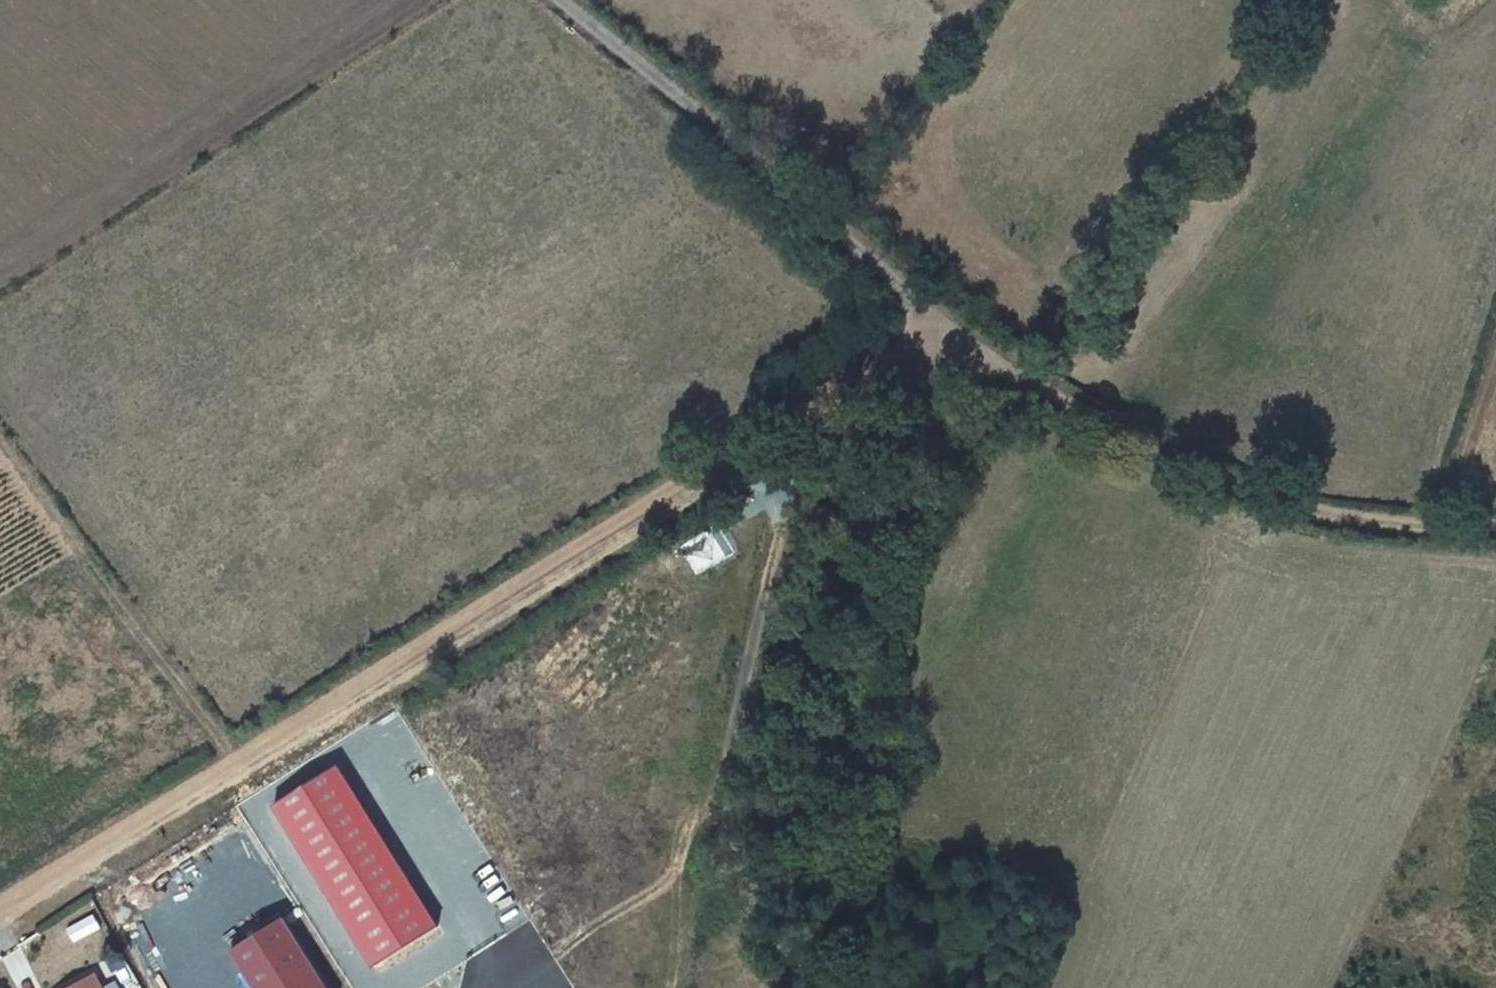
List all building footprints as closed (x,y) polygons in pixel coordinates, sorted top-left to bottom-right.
[(339,767),(271,808),(368,967),(436,926),(339,767)] [(232,953),(254,987),(324,987),(283,922),(232,953)]
